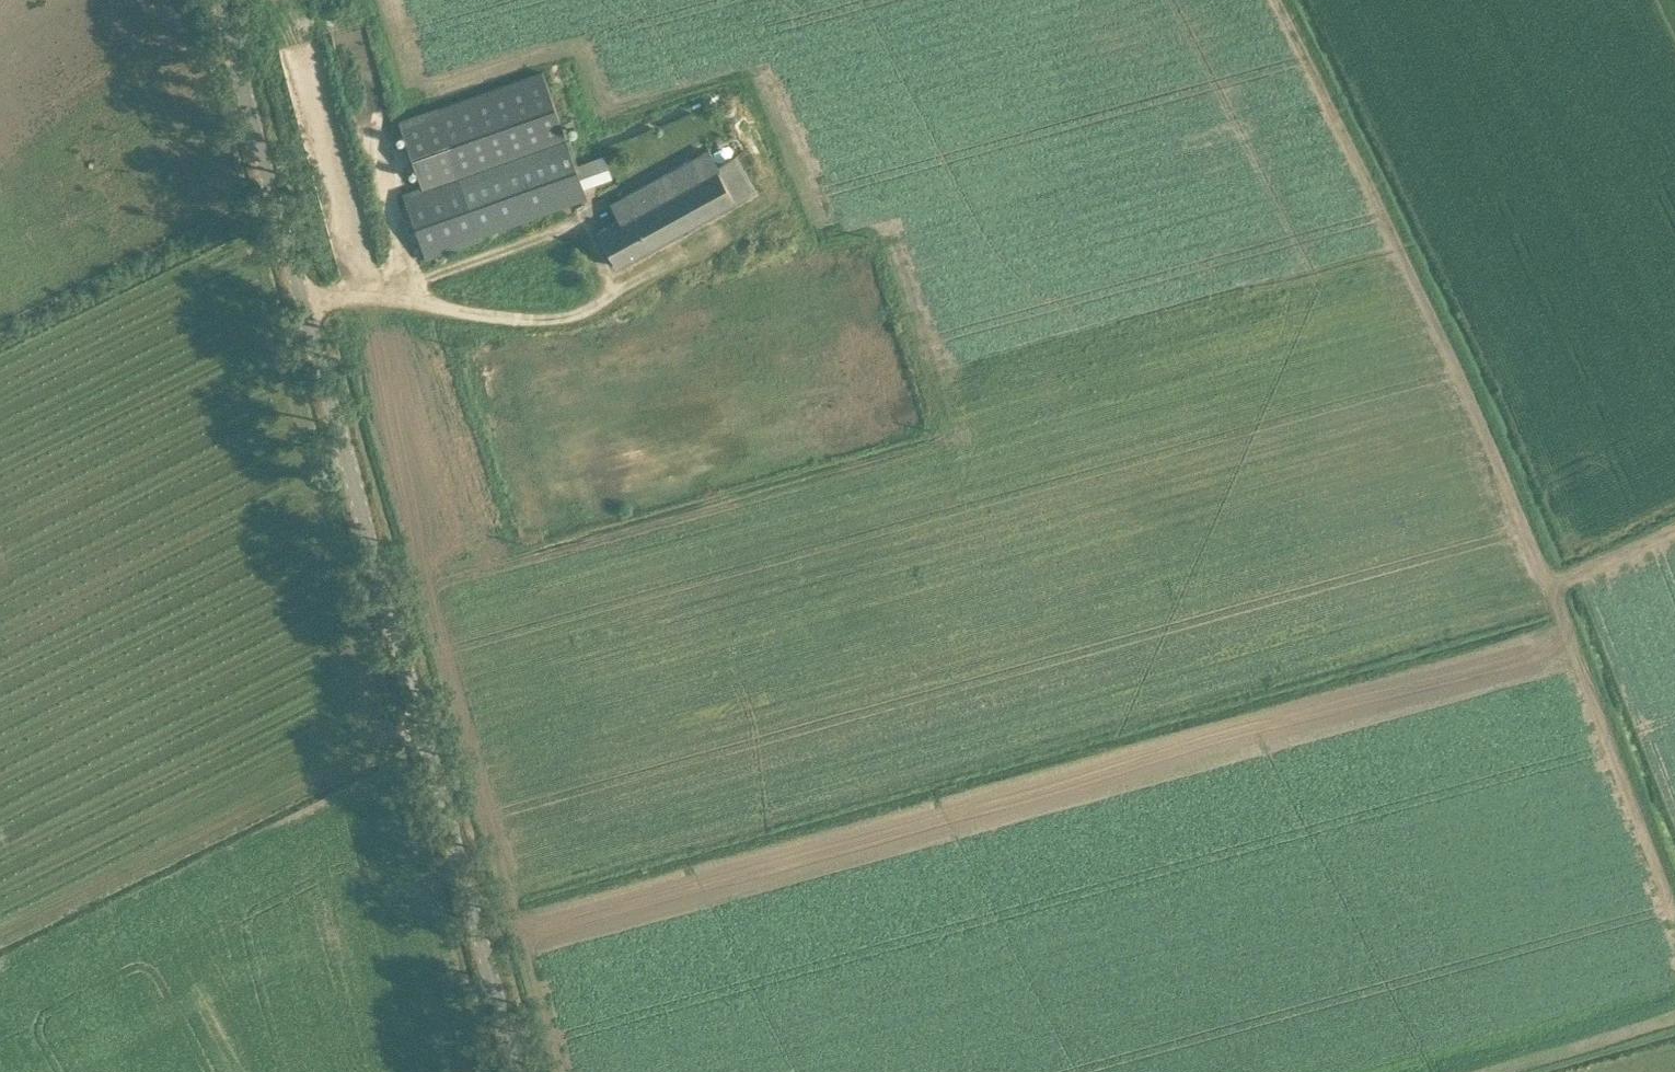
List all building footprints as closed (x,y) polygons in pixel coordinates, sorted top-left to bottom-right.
[(402,193),(425,258),(482,238),(480,234),(586,196),(584,188),(612,178),(603,153),(575,163),(542,71),(399,122),(421,186),(402,193)] [(718,165),(709,149),(610,204),(619,219),(616,220),(597,231),(616,266),(755,189),(736,155),(718,165)]
